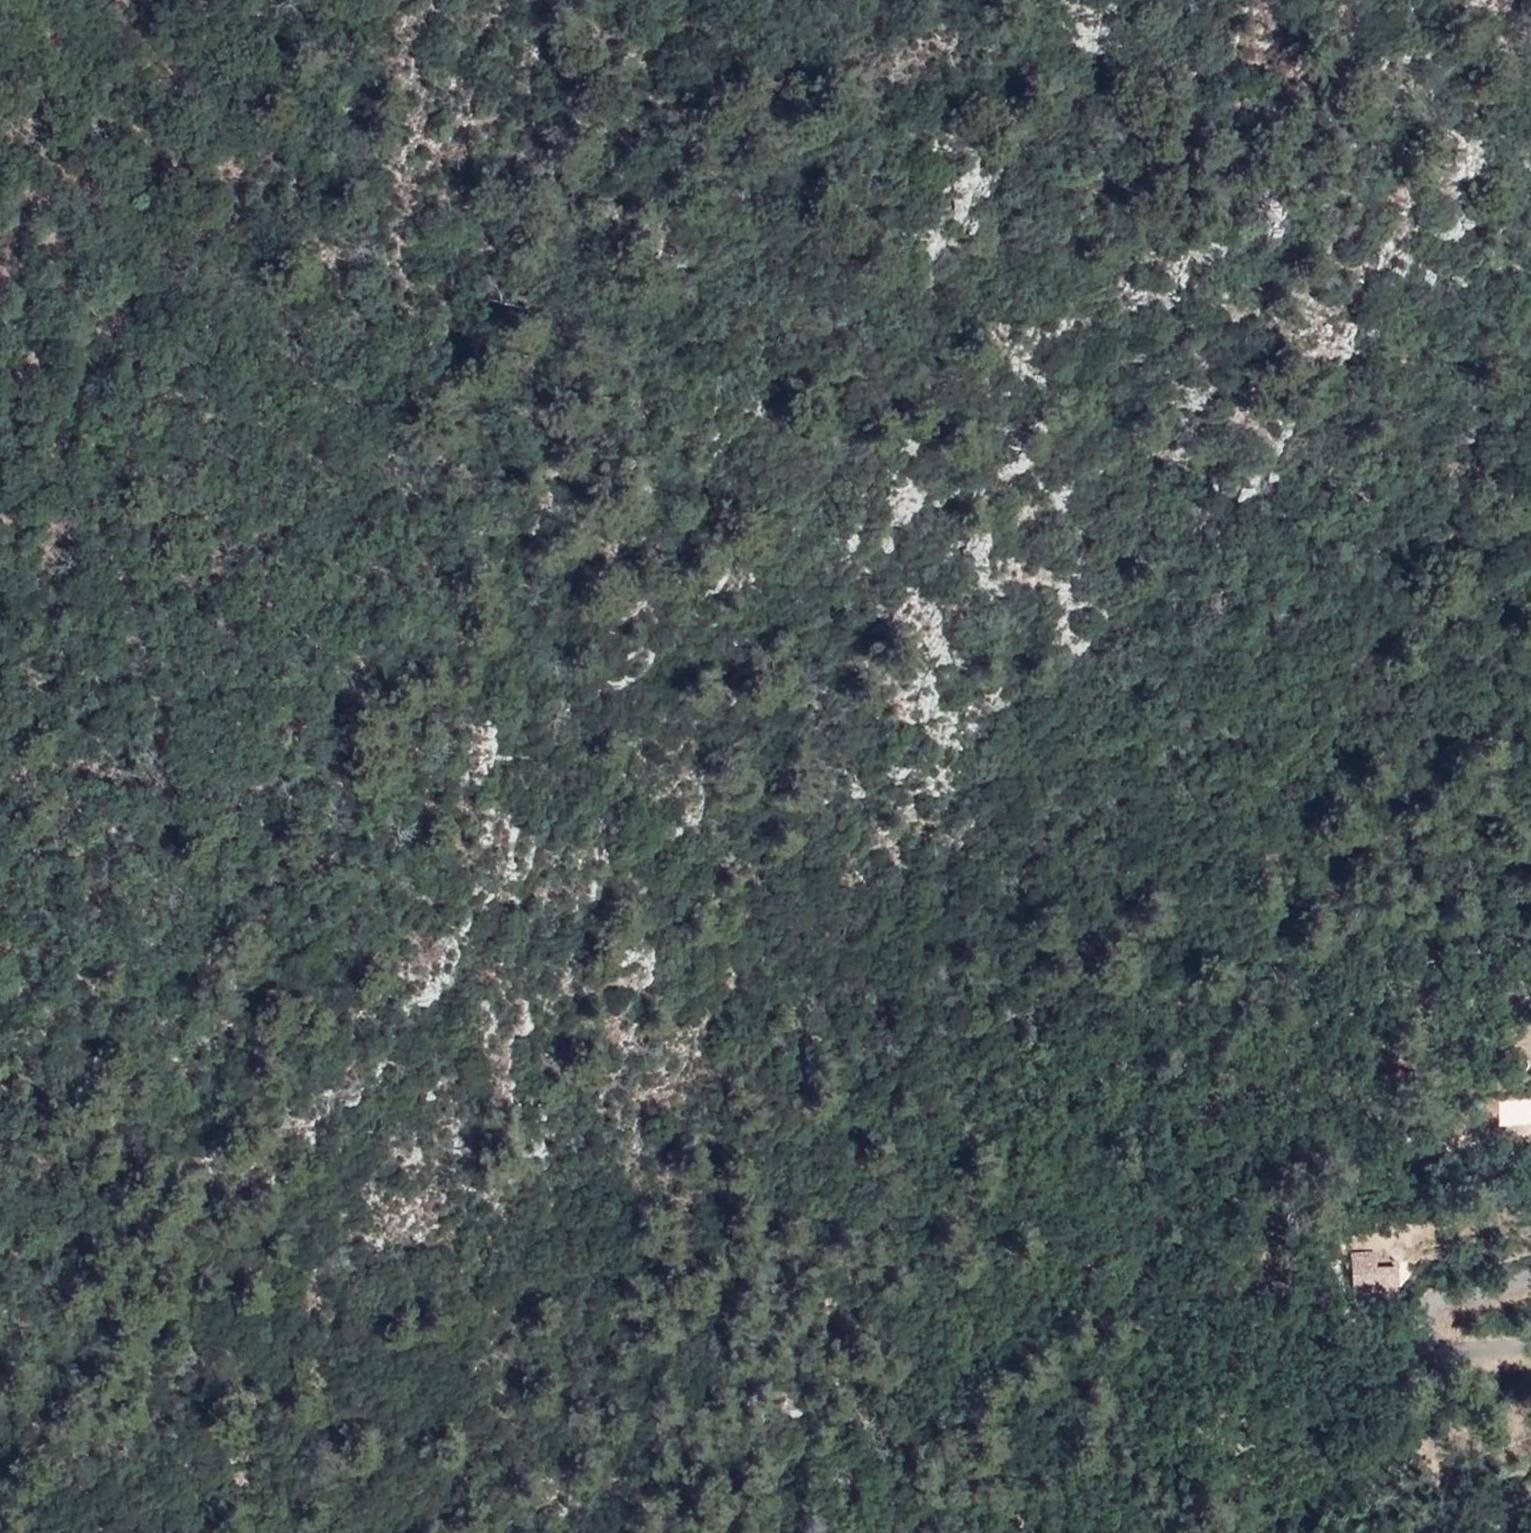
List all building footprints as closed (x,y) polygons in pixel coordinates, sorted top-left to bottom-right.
[(1346,1280),(1395,1279),(1394,1259),(1373,1260),(1373,1248),(1346,1248),(1346,1280)]
